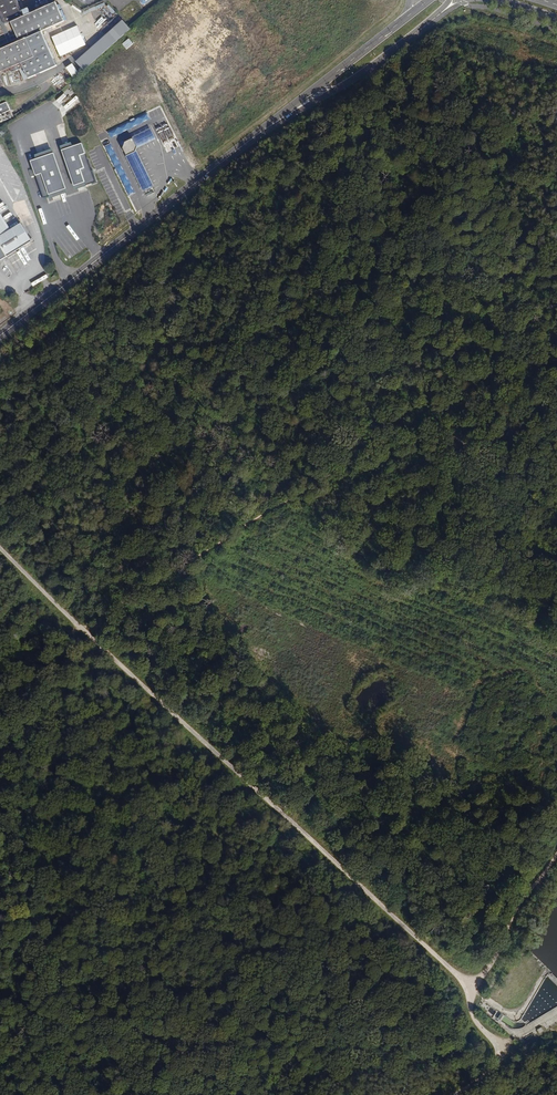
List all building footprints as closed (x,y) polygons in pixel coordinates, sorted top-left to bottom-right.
[(17,0),(0,0),(0,12),(11,37),(17,34),(20,41),(0,50),(0,73),(10,68),(12,72),(24,66),(31,81),(59,69),(52,53),(57,51),(51,39),(47,41),(42,31),(64,21),(56,2),(30,13),(28,8),(22,11),(17,0)] [(59,8),(65,21),(71,19),(66,6),(59,8)] [(75,62),(83,70),(130,28),(129,27),(122,20),(75,62)] [(57,51),(84,39),(82,35),(90,31),(87,23),(51,39),(57,51)] [(125,49),(133,45),(130,39),(122,43),(125,49)] [(66,67),(72,77),(79,73),(72,63),(66,67)] [(12,116),(10,111),(0,115),(0,122),(12,116)] [(110,137),(150,120),(147,114),(107,131),(110,137)] [(172,133),(166,136),(162,127),(157,129),(163,144),(175,140),(172,133)] [(137,147),(132,138),(124,142),(122,147),(127,155),(135,151),(137,147)] [(81,143),(61,150),(75,189),(95,182),(81,143)] [(53,153),(31,161),(43,198),(66,191),(53,153)] [(118,216),(131,210),(125,197),(117,200),(118,203),(113,205),(118,216)] [(31,241),(20,224),(8,231),(0,217),(0,261),(31,241)]
